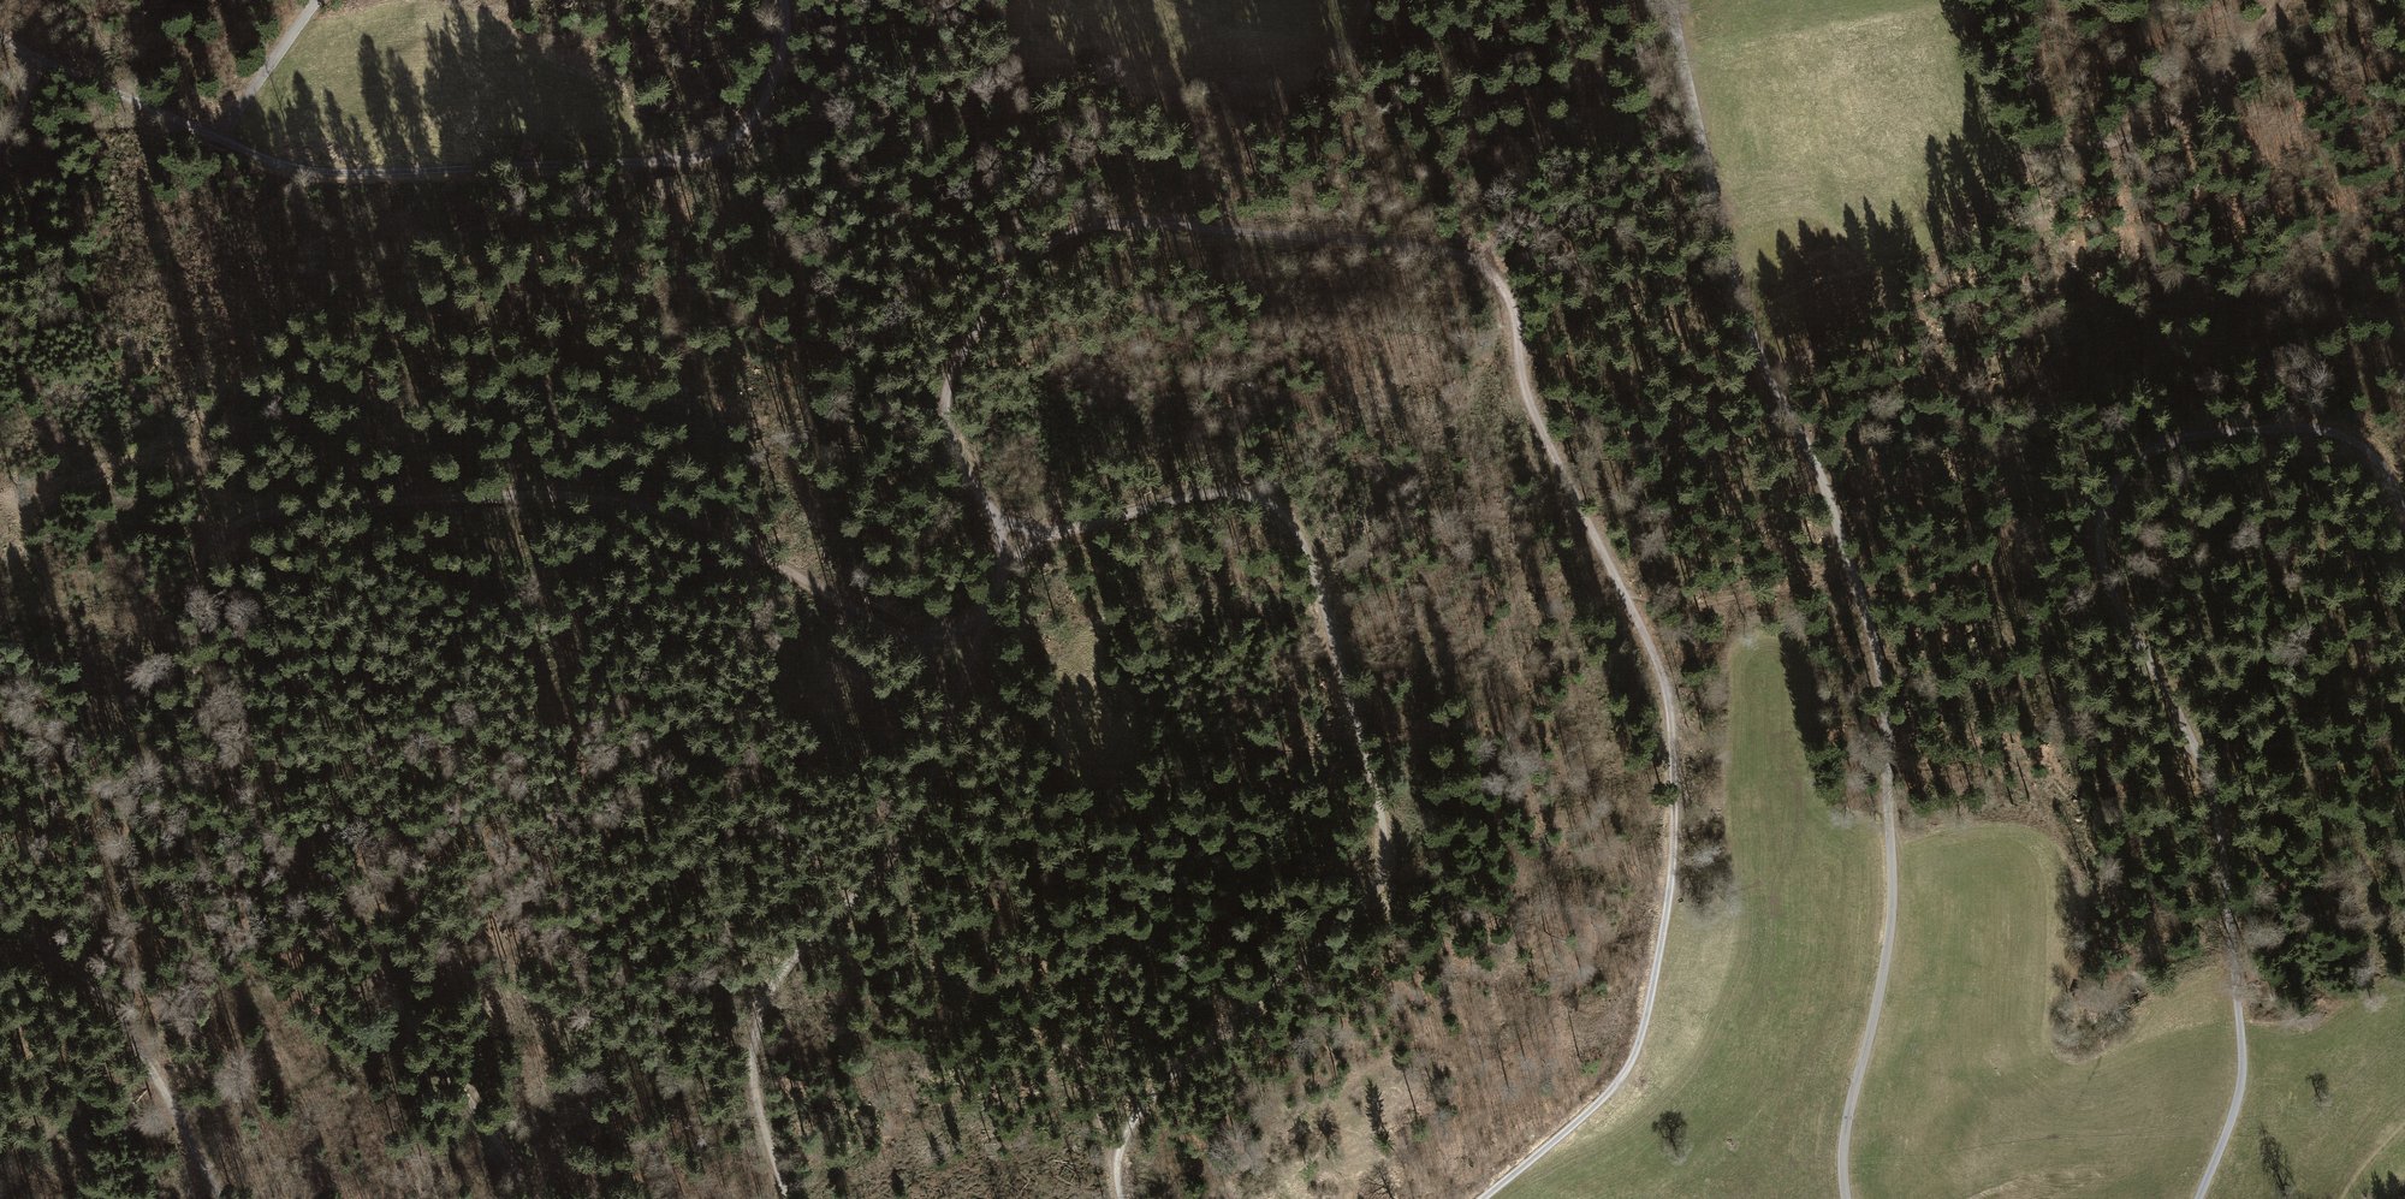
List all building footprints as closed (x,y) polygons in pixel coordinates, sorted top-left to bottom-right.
[(1610,127),(1615,145),(1627,142),(1622,124),(1610,127)] [(522,1198),(529,1198),(525,1191),(520,1193),(522,1198)]
